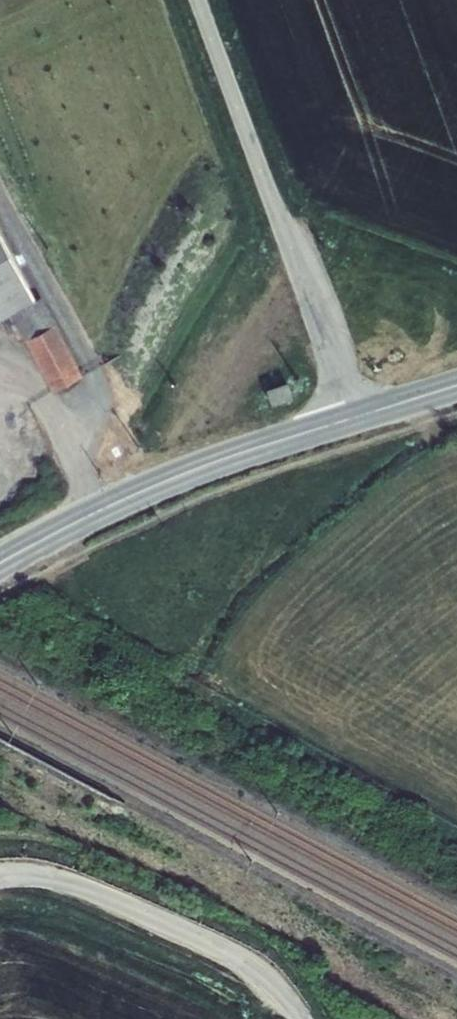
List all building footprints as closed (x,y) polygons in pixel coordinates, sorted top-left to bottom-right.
[(0,234),(0,318),(35,299),(0,234)] [(40,300),(16,314),(55,391),(81,378),(40,300)] [(289,382),(267,390),(273,407),(295,400),(289,382)]
